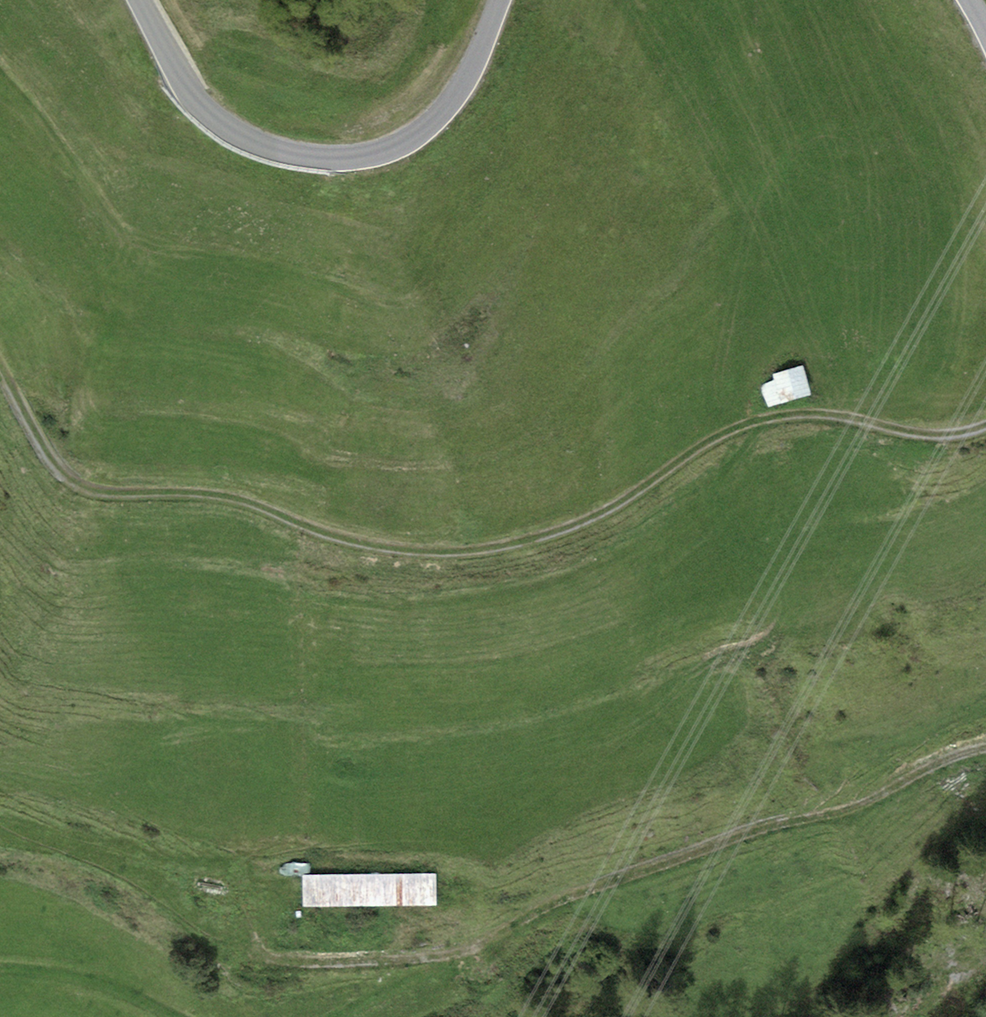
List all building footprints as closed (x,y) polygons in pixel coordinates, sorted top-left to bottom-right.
[(811,395),(802,365),(773,374),(775,380),(760,384),(768,408),(811,395)] [(304,875),(305,906),(437,903),(437,872),(304,875)]
